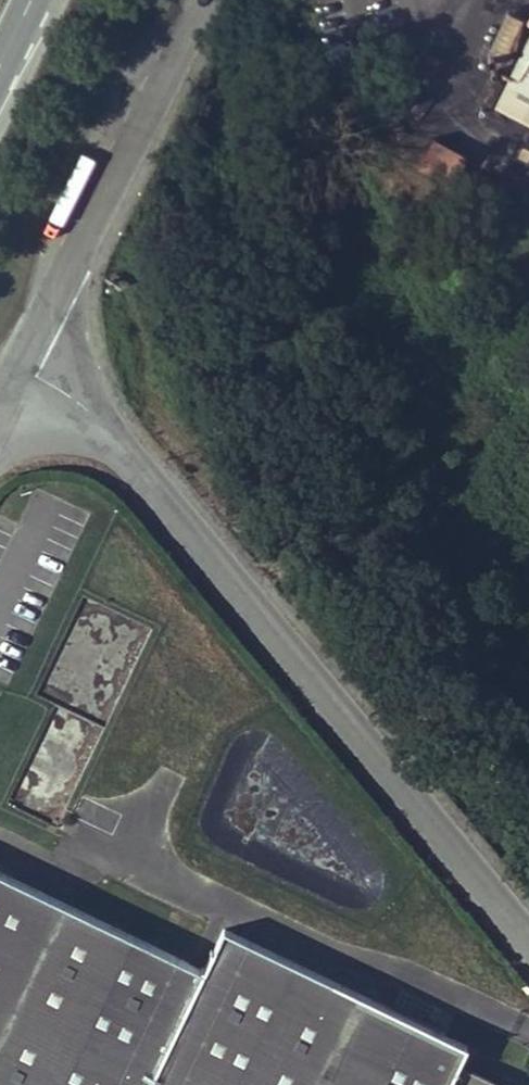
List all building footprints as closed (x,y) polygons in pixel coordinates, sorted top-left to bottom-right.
[(431,142),(418,173),(441,184),(455,153),(431,142)] [(469,1045),(226,929),(205,971),(0,871),(0,1084),(450,1084),(469,1045)]
